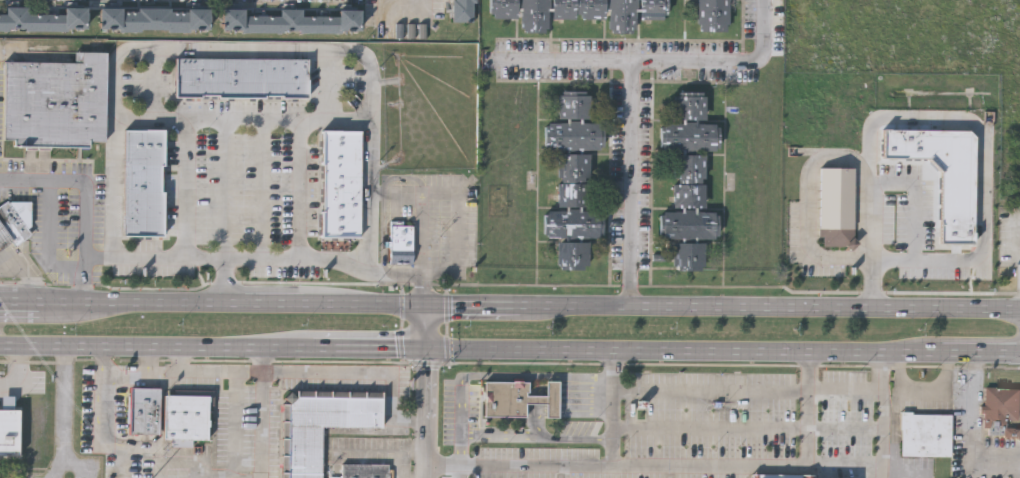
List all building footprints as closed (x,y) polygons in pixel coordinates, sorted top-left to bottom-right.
[(452,20),(452,0),(475,0),(475,20),(452,20)] [(493,17),(493,0),(518,0),(518,17),(493,17)] [(523,31),(524,0),(550,0),(549,31),(523,31)] [(554,18),(554,0),(606,0),(606,18),(554,18)] [(611,32),(611,0),(637,0),(637,32),(611,32)] [(642,18),(642,0),(668,0),(668,18),(642,18)] [(698,29),(698,0),(728,0),(728,29),(698,29)] [(86,29),(0,28),(0,11),(6,11),(6,5),(29,5),(29,11),(63,11),(63,5),(87,5),(86,29)] [(208,30),(99,29),(99,5),(208,7),(208,30)] [(223,7),(244,7),(244,13),(280,14),(280,7),(302,7),(302,14),(337,14),(337,7),(360,7),(359,31),(223,29),(223,7)] [(107,52),(106,141),(89,141),(89,146),(16,145),(16,139),(4,139),(5,60),(76,61),(76,51),(107,52)] [(175,97),(175,58),(307,58),(307,98),(175,97)] [(590,118),(559,118),(559,91),(590,91),(590,118)] [(675,119),(675,91),(705,91),(705,119),(675,119)] [(602,122),(602,149),(545,148),(545,122),(602,122)] [(661,123),(719,123),(719,149),(661,149),(661,123)] [(165,129),(164,236),(125,235),(126,129),(165,129)] [(940,244),(974,244),(975,130),(883,129),(883,158),(940,159),(940,244)] [(324,130),(363,131),(362,236),(323,236),(324,130)] [(590,153),(590,206),(559,206),(558,154),(590,153)] [(674,154),(705,155),(704,208),(673,207),(674,154)] [(820,248),(821,167),(855,167),(855,248),(820,248)] [(17,246),(0,223),(0,208),(9,201),(11,203),(29,228),(29,229),(33,234),(17,246)] [(33,226),(33,201),(13,202),(11,203),(29,228),(29,229),(33,226)] [(603,236),(545,236),(545,210),(603,210),(603,236)] [(718,210),(718,237),(661,237),(661,211),(718,210)] [(14,241),(0,252),(0,222),(14,241)] [(390,227),(413,228),(413,265),(390,265),(390,227)] [(588,241),(588,267),(559,267),(559,241),(588,241)] [(704,242),(704,269),(673,269),(673,242),(704,242)] [(486,381),(485,416),(526,416),(526,403),(547,403),(546,417),(558,417),(559,381),(547,380),(547,396),(528,396),(528,382),(486,381)] [(130,386),(159,386),(159,433),(130,433),(130,386)] [(1019,438),(983,438),(984,389),(1019,389),(1019,438)] [(323,427),(322,477),(282,477),(283,392),(383,393),(382,427),(323,427)] [(209,395),(208,440),(193,439),(192,446),(171,446),(171,439),(165,439),(165,394),(209,395)] [(20,449),(0,449),(0,403),(20,403),(20,449)] [(952,416),(952,459),(901,458),(901,416),(952,416)] [(390,466),(390,477),(342,477),(342,466),(390,466)]
